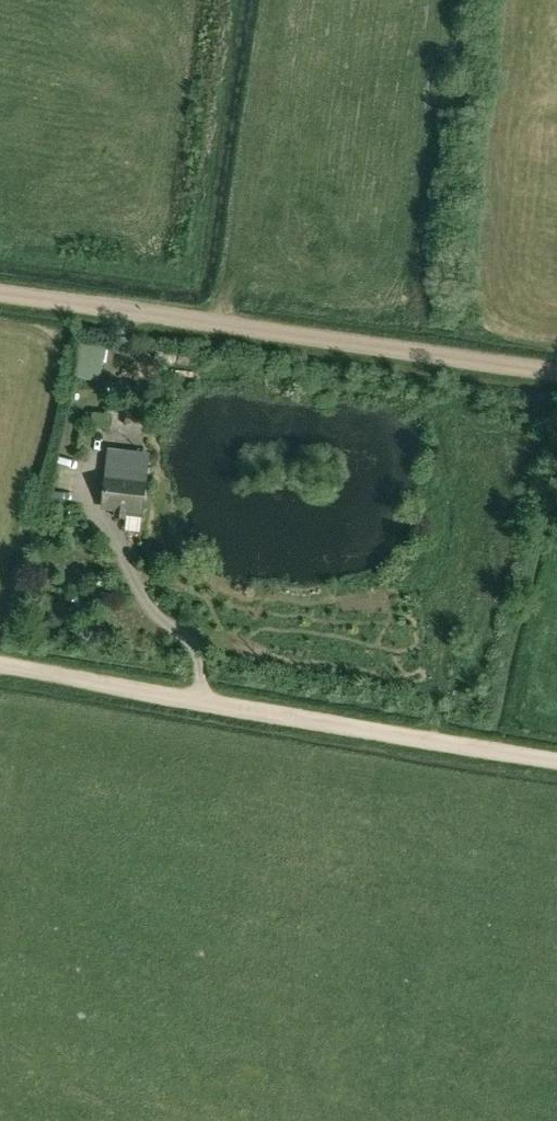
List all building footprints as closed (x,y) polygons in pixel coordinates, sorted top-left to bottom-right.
[(127,411),(126,423),(149,426),(150,414),(127,411)] [(127,509),(141,510),(148,454),(111,450),(104,506),(116,507),(115,517),(125,519),(127,509)]
